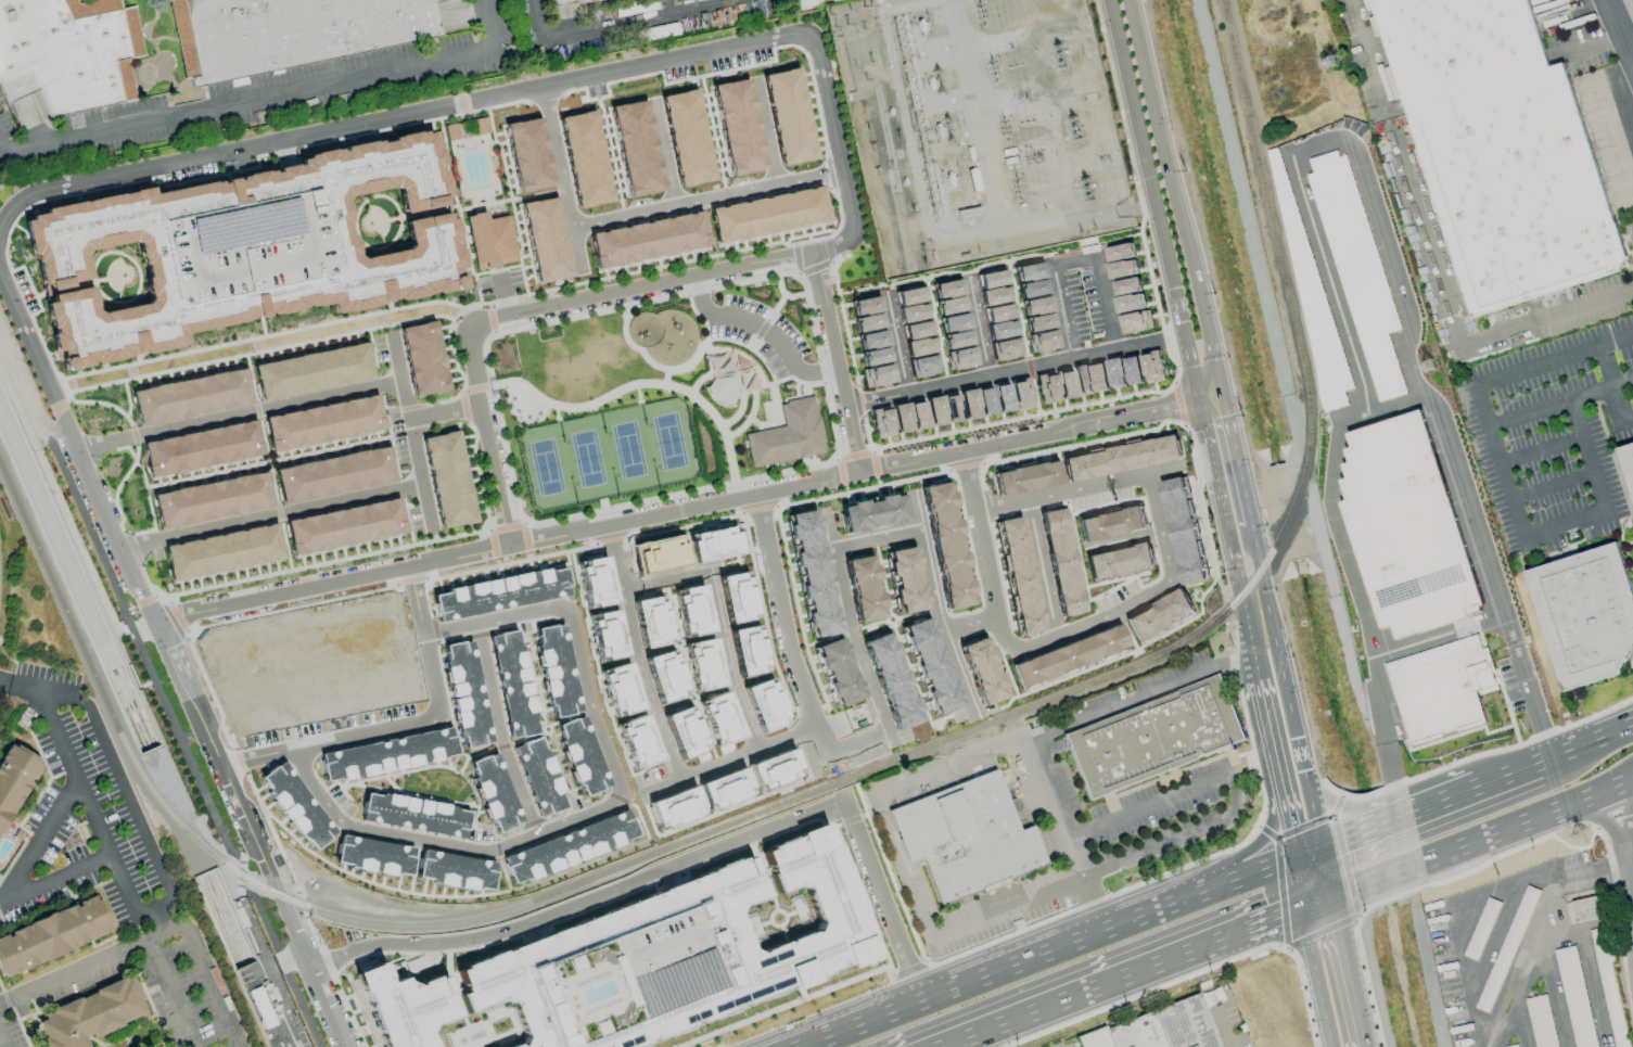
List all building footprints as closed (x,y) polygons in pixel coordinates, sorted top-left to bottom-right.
[(15,105),(0,72),(0,0),(83,0),(85,4),(105,0),(126,0),(128,11),(140,8),(152,59),(135,62),(143,100),(55,120),(42,91),(15,105)] [(175,1),(179,0),(462,0),(442,4),(449,37),(194,91),(175,1)] [(792,10),(820,5),(819,0),(790,0),(792,10)] [(1620,267),(1629,247),(1566,59),(1554,62),(1534,0),(1376,0),(1476,311),(1620,267)] [(798,67),(816,157),(780,165),(762,75),(798,67)] [(747,78),(766,168),(730,176),(711,86),(747,78)] [(694,87),(714,178),(678,186),(660,94),(694,87)] [(643,99),(663,190),(627,197),(609,106),(643,99)] [(594,110),(612,200),(576,207),(558,117),(594,110)] [(539,116),(552,186),(516,193),(503,124),(539,116)] [(459,139),(456,123),(444,125),(447,141),(459,139)] [(25,222),(33,257),(36,256),(44,295),(90,285),(84,255),(137,243),(151,305),(100,316),(93,289),(42,301),(60,378),(189,348),(188,342),(271,323),(267,302),(268,302),(272,321),(330,309),(332,321),(468,293),(451,216),(406,226),(410,251),(358,260),(346,201),(395,191),(401,220),(451,210),(435,131),(298,159),(299,168),(243,180),(247,202),(238,204),(233,182),(153,200),(151,191),(47,213),(47,217),(25,222)] [(1264,152),(1326,411),(1347,406),(1344,391),(1287,146),(1264,152)] [(1347,148),(1308,159),(1312,173),(1372,403),(1405,394),(1388,333),(1395,331),(1347,148)] [(709,206),(716,243),(828,219),(820,182),(709,206)] [(520,203),(554,195),(572,274),(536,282),(520,203)] [(502,206),(514,261),(475,270),(463,215),(502,206)] [(589,232),(700,209),(707,244),(597,268),(589,232)] [(1105,248),(1108,261),(1134,256),(1132,242),(1105,248)] [(1108,264),(1110,279),(1138,273),(1135,259),(1125,260),(1108,264)] [(1013,267),(1017,282),(1045,276),(1042,261),(1013,267)] [(975,274),(979,289),(1007,283),(1004,269),(975,274)] [(1111,282),(1114,296),(1141,290),(1138,276),(1111,282)] [(1017,284),(1020,298),(1047,292),(1044,278),(1017,284)] [(931,285),(934,301),(962,295),(959,280),(931,285)] [(979,291),(982,305),(1009,299),(1007,286),(997,289),(997,286),(979,291)] [(895,293),(898,308),(926,303),(922,288),(895,293)] [(1113,297),(1117,312),(1145,306),(1143,293),(1134,295),(1133,294),(1113,297)] [(850,301),(852,316),(880,310),(878,295),(850,301)] [(1020,301),(1023,316),(1051,310),(1048,295),(1020,301)] [(935,304),(937,317),(964,311),(961,297),(935,304)] [(982,309),(985,322),(1004,319),(1013,317),(1011,303),(982,309)] [(897,310),(901,325),(928,320),(924,305),(897,310)] [(1118,316),(1122,335),(1152,329),(1148,309),(1118,316)] [(852,318),(855,332),(883,327),(880,312),(852,318)] [(937,319),(942,336),(970,331),(966,314),(937,319)] [(1024,319),(1028,332),(1052,327),(1049,314),(1024,319)] [(985,322),(990,341),(1017,334),(1015,320),(1005,322),(1004,319),(985,322)] [(398,329),(413,400),(448,393),(434,322),(398,329)] [(903,328),(905,342),(932,336),(929,322),(903,328)] [(1026,334),(1031,354),(1059,348),(1055,329),(1026,334)] [(857,337),(860,353),(888,347),(884,331),(857,337)] [(942,337),(944,350),(971,345),(969,332),(942,337)] [(990,343),(994,362),(1022,356),(1018,336),(990,343)] [(904,344),(907,359),(935,354),(932,339),(904,344)] [(253,368),(261,405),(374,381),(366,343),(253,368)] [(945,354),(949,373),(978,367),(973,347),(945,354)] [(860,355),(864,369),(890,363),(886,349),(860,355)] [(1140,355),(1147,384),(1163,381),(1157,352),(1140,355)] [(908,362),(911,380),(939,373),(934,356),(908,362)] [(1124,359),(1130,385),(1143,383),(1136,356),(1124,359)] [(1107,362),(1112,388),(1125,386),(1120,359),(1107,362)] [(1089,366),(1095,392),(1109,390),(1103,362),(1089,366)] [(860,371),(866,392),(896,384),(892,365),(860,371)] [(1073,369),(1079,396),(1092,393),(1086,367),(1073,369)] [(132,393),(140,430),(253,406),(245,369),(132,393)] [(1069,369),(1075,397),(1061,399),(1055,371),(1069,369)] [(1034,376),(1041,405),(1059,400),(1051,372),(1034,376)] [(1009,382),(1016,411),(1033,407),(1026,379),(1009,382)] [(992,387),(997,414),(1012,411),(1007,384),(992,387)] [(995,416),(990,388),(974,392),(981,419),(995,416)] [(958,393),(965,421),(978,419),(972,391),(958,393)] [(264,419),(271,456),(385,432),(378,395),(264,419)] [(813,396),(825,454),(751,469),(743,435),(783,426),(778,404),(813,396)] [(942,399),(947,426),(961,423),(956,396),(942,399)] [(924,400),(930,429),(946,425),(940,397),(924,400)] [(908,406),(914,433),(928,431),(921,403),(908,406)] [(891,408),(896,436),(911,433),(906,405),(891,408)] [(869,412),(876,440),(894,437),(888,408),(869,412)] [(1346,431),(1350,447),(1344,449),(1347,463),(1341,465),(1345,479),(1339,480),(1345,501),(1343,501),(1375,629),(1390,626),(1393,637),(1479,615),(1427,410),(1346,431)] [(143,444),(151,481),(264,458),(256,420),(143,444)] [(421,439),(439,533),(476,525),(458,432),(421,439)] [(1061,458),(1174,433),(1179,457),(1067,482),(1061,458)] [(1615,450),(1632,508),(1632,445),(1615,450)] [(275,471),(282,508),(396,484),(387,447),(275,471)] [(993,472),(997,495),(1060,483),(1056,460),(993,472)] [(154,497),(162,533),(275,510),(267,473),(154,497)] [(1157,482),(1181,476),(1186,500),(1188,499),(1192,514),(1189,514),(1196,540),(1198,540),(1202,556),(1200,556),(1205,580),(1181,586),(1157,482)] [(919,486),(946,481),(948,490),(951,490),(954,506),(951,506),(953,519),(956,518),(966,565),(962,566),(966,579),(968,578),(971,592),(968,593),(970,603),(945,609),(919,486)] [(840,507),(844,532),(906,520),(902,494),(891,496),(891,494),(876,497),(876,500),(864,502),(864,499),(849,502),(850,505),(840,507)] [(284,522),(293,560),(408,536),(399,498),(284,522)] [(1075,518),(1137,502),(1139,511),(1141,511),(1144,521),(1143,522),(1144,527),(1081,544),(1075,518)] [(1037,512),(1062,507),(1067,531),(1070,531),(1072,545),(1070,546),(1075,571),(1077,571),(1081,586),(1079,587),(1084,611),(1060,616),(1037,512)] [(788,514),(814,509),(838,631),(814,636),(812,626),(808,626),(806,613),(808,612),(806,599),(802,600),(799,585),(802,584),(799,566),(795,566),(792,551),(795,551),(793,539),(790,539),(787,525),(790,524),(788,514)] [(996,521),(1019,515),(1043,630),(1020,635),(996,521)] [(163,547),(277,524),(284,562),(170,585),(163,547)] [(689,541),(693,562),(741,552),(737,531),(731,532),(730,525),(691,534),(692,540),(689,541)] [(686,563),(680,536),(639,545),(640,551),(636,552),(640,573),(686,563)] [(1084,556),(1089,579),(1113,574),(1113,576),(1128,573),(1128,571),(1152,565),(1147,541),(1084,556)] [(1616,541),(1632,594),(1632,643),(1617,675),(1559,692),(1521,572),(1616,541)] [(886,551),(913,546),(924,608),(901,612),(898,602),(895,603),(892,589),(895,588),(893,576),(889,577),(885,561),(889,560),(886,551)] [(843,560),(870,553),(876,579),(873,579),(876,592),(879,592),(882,607),(879,607),(881,616),(856,622),(853,605),(854,605),(847,576),(845,576),(843,566),(844,566),(843,560)] [(576,561),(605,554),(615,602),(586,608),(576,561)] [(430,593),(436,623),(571,593),(564,564),(430,593)] [(717,577),(745,571),(755,618),(727,625),(717,577)] [(672,590),(701,584),(712,633),(682,639),(672,590)] [(1123,618),(1178,588),(1190,610),(1136,640),(1123,618)] [(671,643),(660,595),(630,601),(641,650),(671,643)] [(615,609),(625,655),(597,662),(587,614),(615,609)] [(902,626),(927,616),(960,704),(935,714),(932,705),(929,706),(923,692),(928,690),(922,677),(920,678),(915,665),(917,665),(911,649),(908,650),(903,636),(905,635),(902,626)] [(1010,664),(1118,622),(1126,644),(1019,687),(1010,664)] [(534,629),(563,623),(582,712),(552,718),(534,629)] [(729,630),(738,676),(767,671),(757,624),(729,630)] [(518,629),(487,636),(508,740),(538,733),(518,629)] [(860,642),(886,631),(890,641),(892,640),(897,654),(895,655),(901,671),(903,669),(908,684),(905,685),(909,697),(913,695),(919,710),(917,711),(920,720),(895,730),(860,642)] [(439,640),(472,634),(494,745),(461,752),(439,640)] [(958,644),(983,635),(986,646),(988,644),(994,660),(991,661),(995,673),(998,671),(1004,685),(1002,686),(1005,694),(981,704),(979,699),(978,699),(974,690),(975,689),(969,669),(967,669),(965,662),(964,662),(959,651),(960,651),(958,644)] [(1383,661),(1406,745),(1483,723),(1475,695),(1496,689),(1484,648),(1480,649),(1476,636),(1383,661)] [(815,647),(839,637),(863,695),(838,705),(833,695),(831,695),(826,682),(829,681),(825,669),(820,672),(815,657),(818,656),(815,647)] [(723,686),(694,691),(684,644),(712,638),(723,686)] [(671,649),(686,695),(658,704),(643,657),(671,649)] [(627,662),(642,707),(614,716),(600,671),(627,662)] [(1221,676),(1063,737),(1089,805),(1247,744),(1221,676)] [(742,688),(768,677),(787,723),(760,732),(742,688)] [(725,691),(742,737),(729,742),(732,750),(720,755),(699,701),(725,691)] [(689,703),(712,758),(697,765),(692,755),(681,759),(663,715),(689,703)] [(616,724),(643,714),(660,759),(633,769),(616,724)] [(556,726),(584,796),(611,786),(583,715),(556,726)] [(318,753),(449,726),(456,755),(324,782),(318,753)] [(511,745),(538,818),(565,808),(540,735),(511,745)] [(39,761),(3,741),(0,747),(0,834),(39,761)] [(791,748),(802,774),(757,792),(747,765),(791,748)] [(523,822),(495,833),(468,763),(496,752),(523,822)] [(742,766),(752,792),(707,809),(698,783),(742,766)] [(1055,869),(1039,829),(1028,834),(1002,774),(895,814),(916,867),(932,860),(949,907),(1055,869)] [(692,784),(703,812),(659,830),(648,802),(692,784)] [(462,840),(360,820),(367,789),(469,808),(462,840)] [(500,857),(626,808),(637,837),(511,885),(500,857)] [(371,1046),(632,1046),(790,986),(791,989),(878,958),(824,817),(384,986),(374,961),(343,974),(371,1046)] [(334,834),(324,822),(302,839),(310,852),(334,834)] [(339,835),(413,850),(407,879),(333,864),(339,835)] [(421,851),(416,880),(489,893),(494,864),(421,851)] [(4,978),(0,968),(0,935),(92,894),(109,932),(4,978)] [(1602,919),(1599,897),(1565,902),(1568,924),(1602,919)] [(1554,950),(1574,1046),(1597,1046),(1576,946),(1554,950)] [(85,1039),(88,1046),(41,1046),(28,1019),(130,974),(146,1012),(85,1039)] [(247,990),(261,1029),(274,1025),(260,986),(247,990)] [(1205,1007),(1212,1005),(1208,992),(1075,1036),(1079,1046),(1107,1046),(1112,1045),(1112,1046),(1219,1046),(1205,1007)] [(1546,994),(1525,998),(1535,1046),(1557,1046),(1546,994)]
